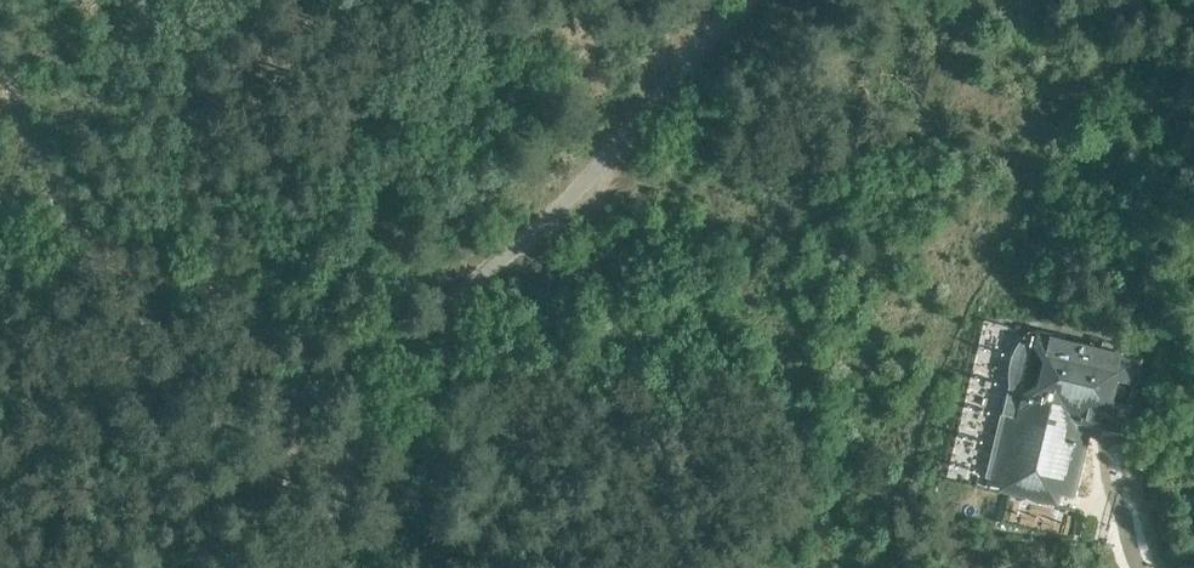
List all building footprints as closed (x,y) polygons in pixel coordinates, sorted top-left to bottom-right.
[(1003,411),(989,473),(1075,494),(1090,431),(1087,430),(1089,421),(1123,430),(1141,355),(1094,343),(1094,345),(1030,329),(1022,337),(1017,345),(1013,353),(1011,362),(1010,374),(1010,384),(1006,401),(1002,400),(1000,410),(1003,411)] [(976,417),(967,454),(985,459),(995,422),(976,417)]
